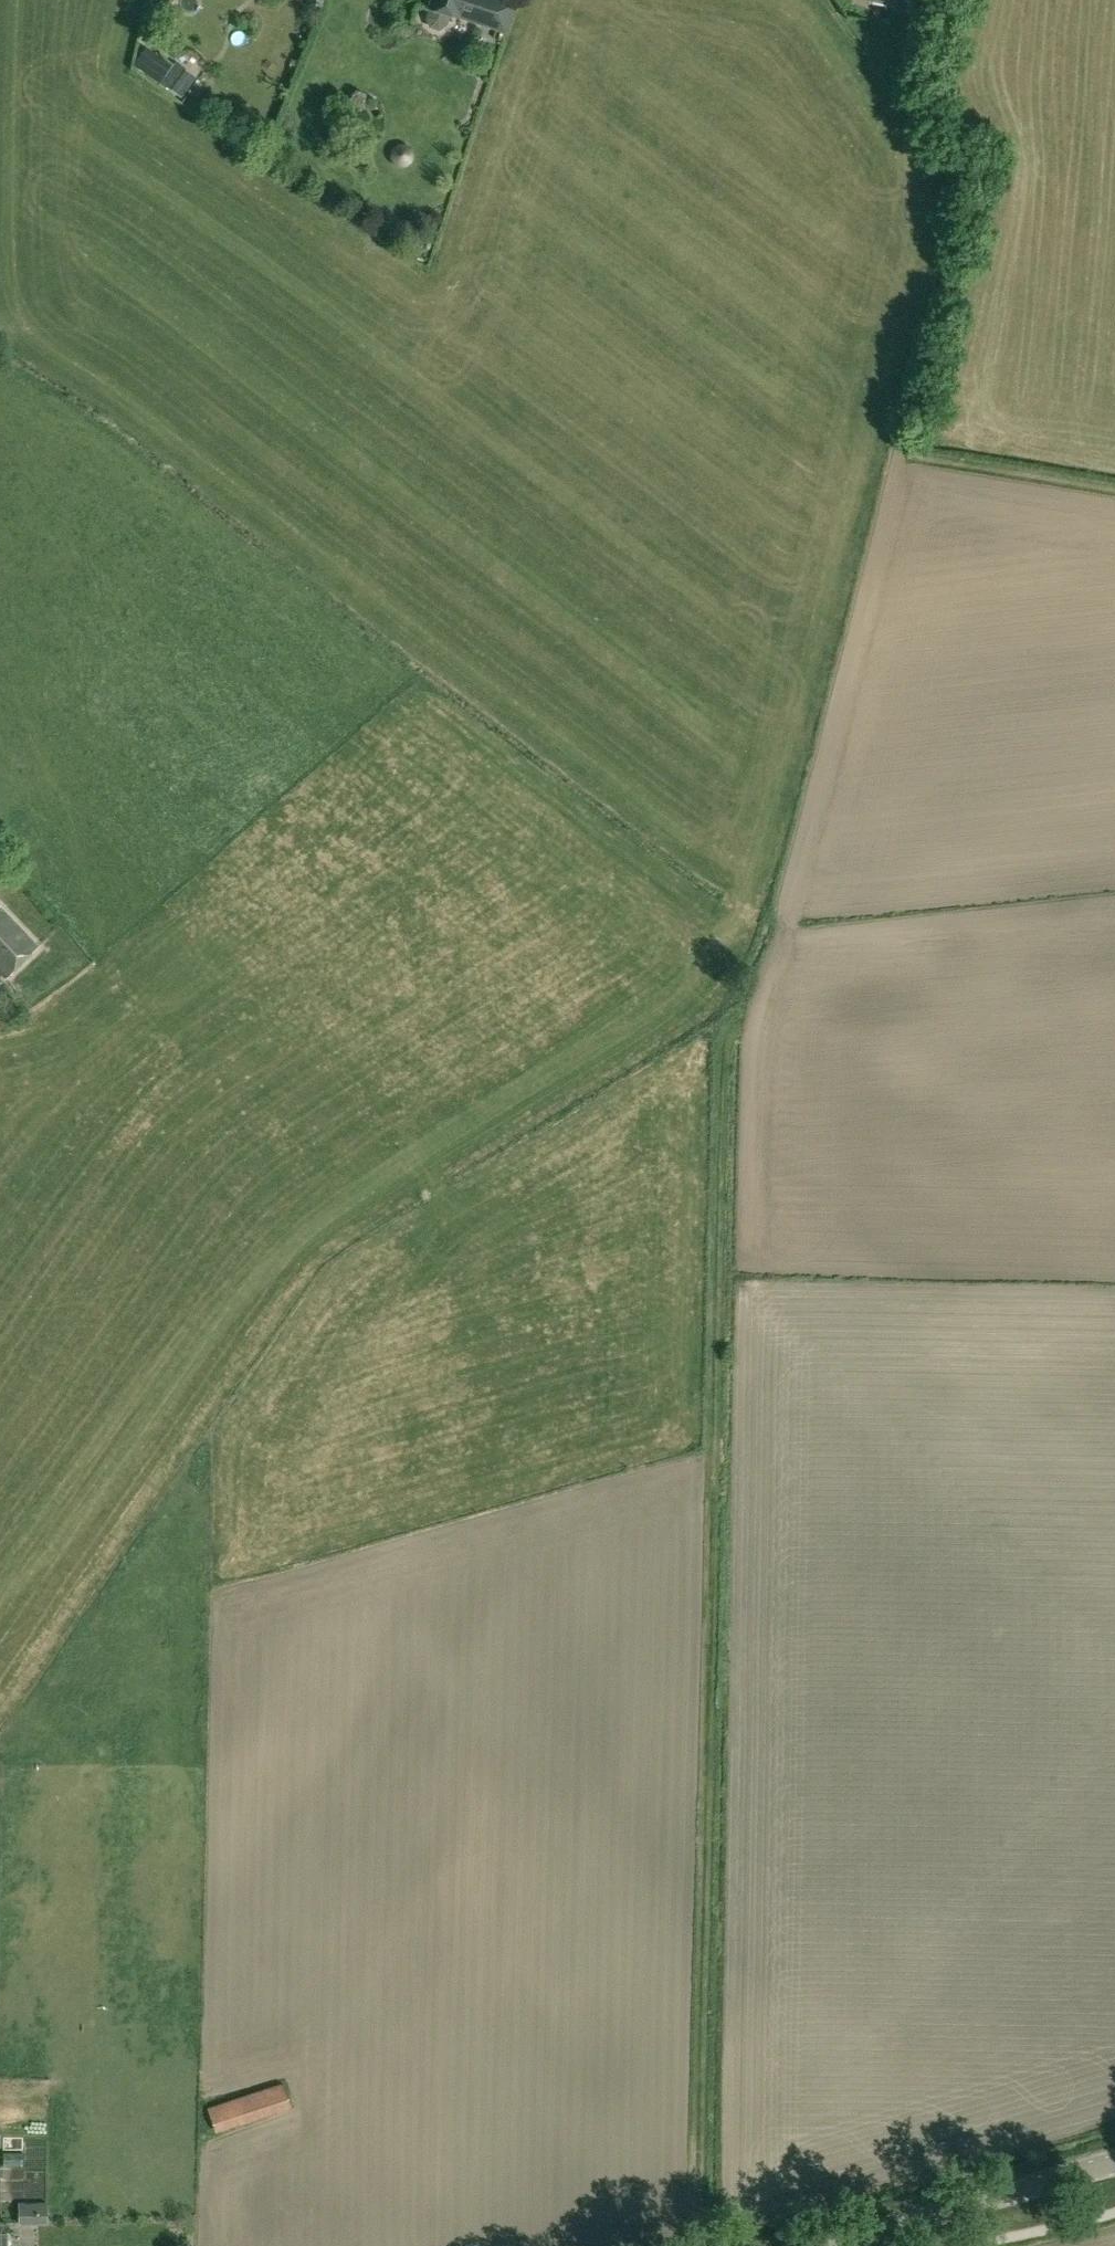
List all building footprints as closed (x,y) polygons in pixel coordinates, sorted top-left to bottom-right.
[(427,20),(431,29),(440,31),(449,27),(452,16),(460,19),(461,17),(507,31),(515,6),(498,0),(433,0),(427,20)] [(176,63),(160,84),(180,99),(196,78),(176,63)] [(39,947),(1,908),(0,909),(0,973),(6,979),(39,947)] [(208,2108),(216,2134),(292,2108),(284,2083),(208,2108)] [(36,2219),(33,2240),(62,2244),(65,2223),(36,2219)]
